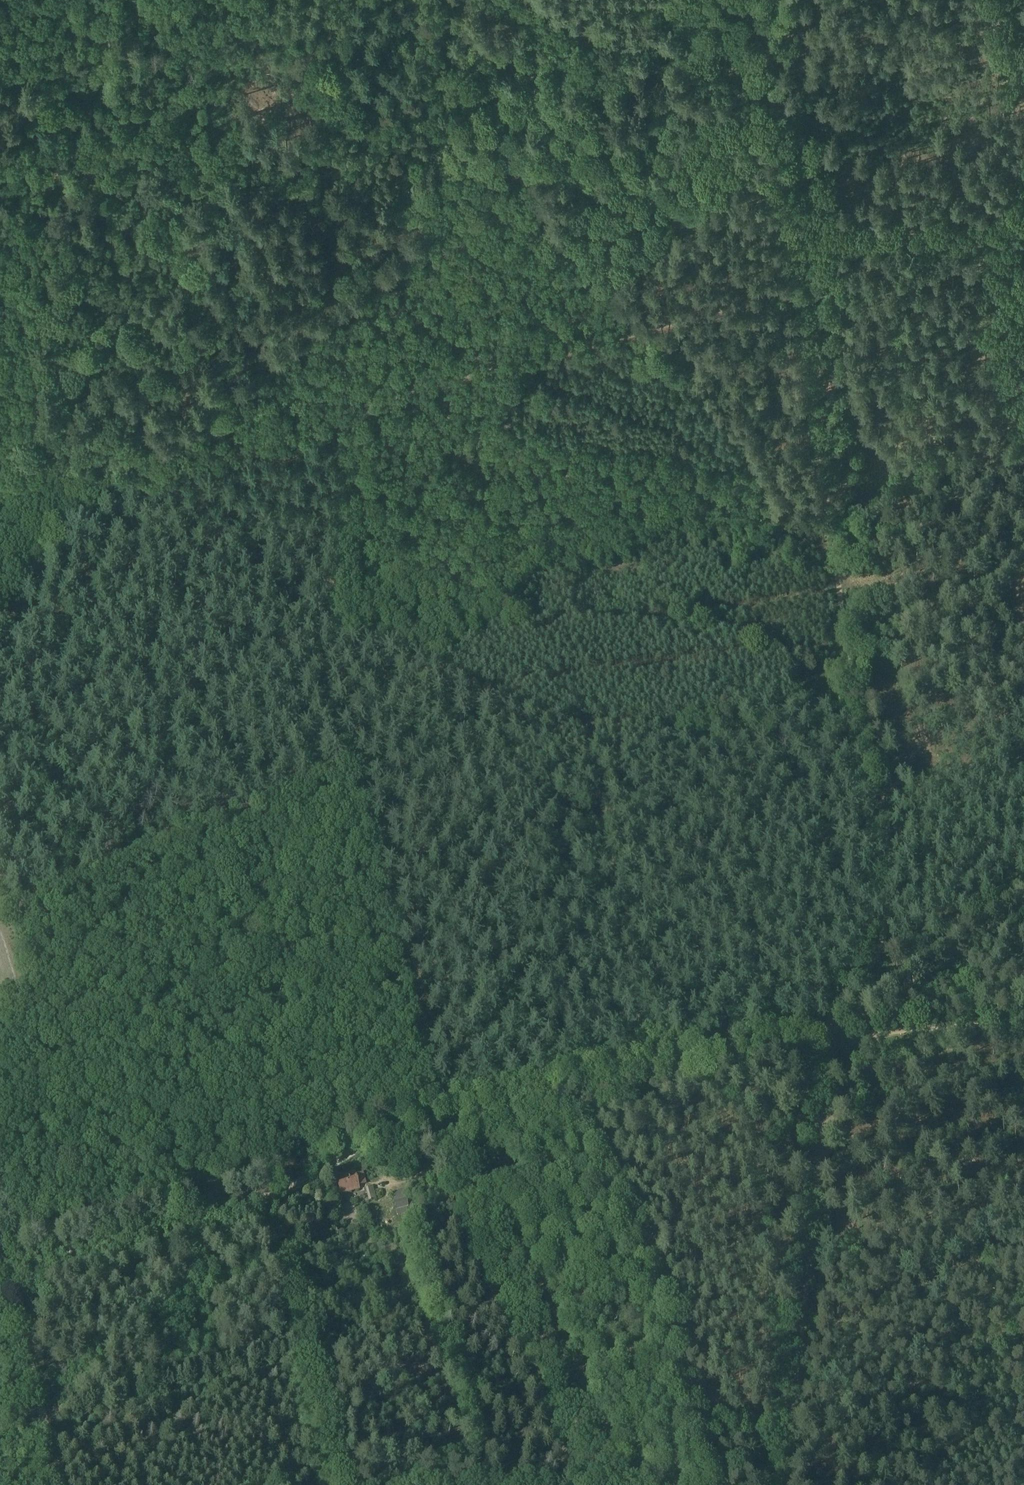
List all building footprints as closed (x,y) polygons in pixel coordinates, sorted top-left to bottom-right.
[(355,1172),(336,1177),(340,1193),(359,1189),(355,1172)] [(391,1192),(397,1215),(413,1211),(407,1188),(391,1192)] [(365,1190),(359,1192),(362,1203),(368,1202),(365,1190)]
